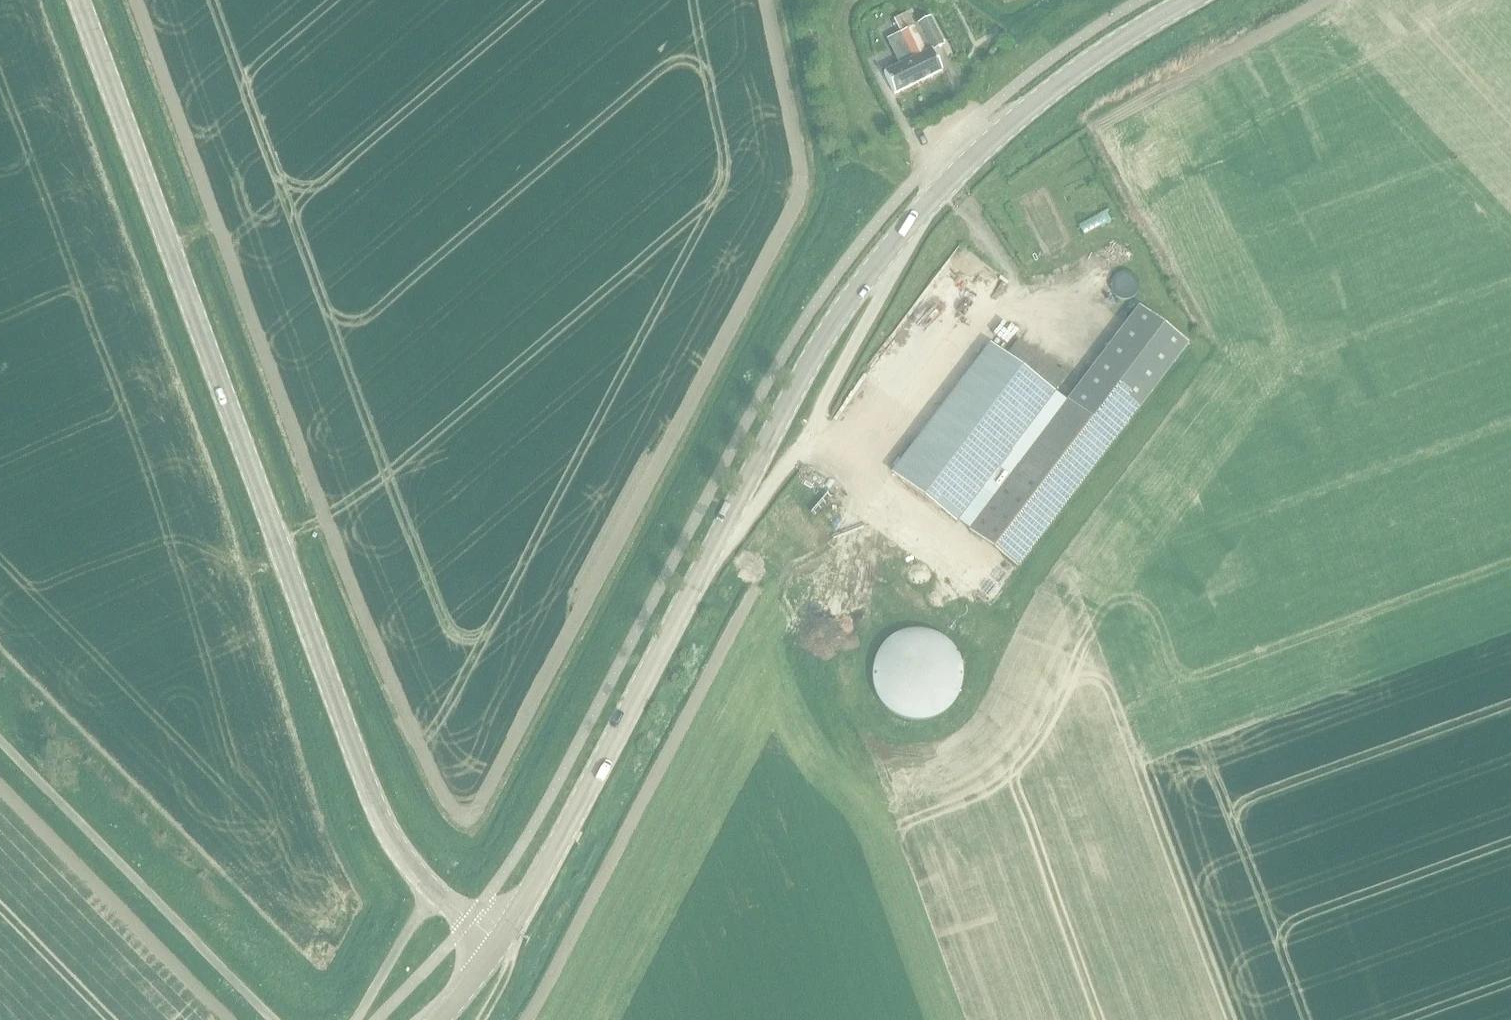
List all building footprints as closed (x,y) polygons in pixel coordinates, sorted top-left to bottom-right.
[(942,70),(932,48),(943,43),(931,17),(915,24),(909,14),(896,20),(915,60),(885,74),(894,92),(942,70)] [(1083,235),(1115,218),(1110,208),(1078,225),(1083,235)] [(1014,565),(1111,439),(1186,341),(1137,304),(966,528),(1014,565)] [(1050,392),(1063,374),(1018,340),(1005,358),(987,345),(891,471),(953,518),(1050,392)] [(871,679),(874,691),(882,703),(892,712),(905,718),(919,719),(932,717),(945,710),(955,700),(961,689),(964,676),(963,663),(958,650),(950,640),(940,632),(927,627),(915,626),(902,629),(891,634),(881,643),(874,654),(871,666),(871,679)]
